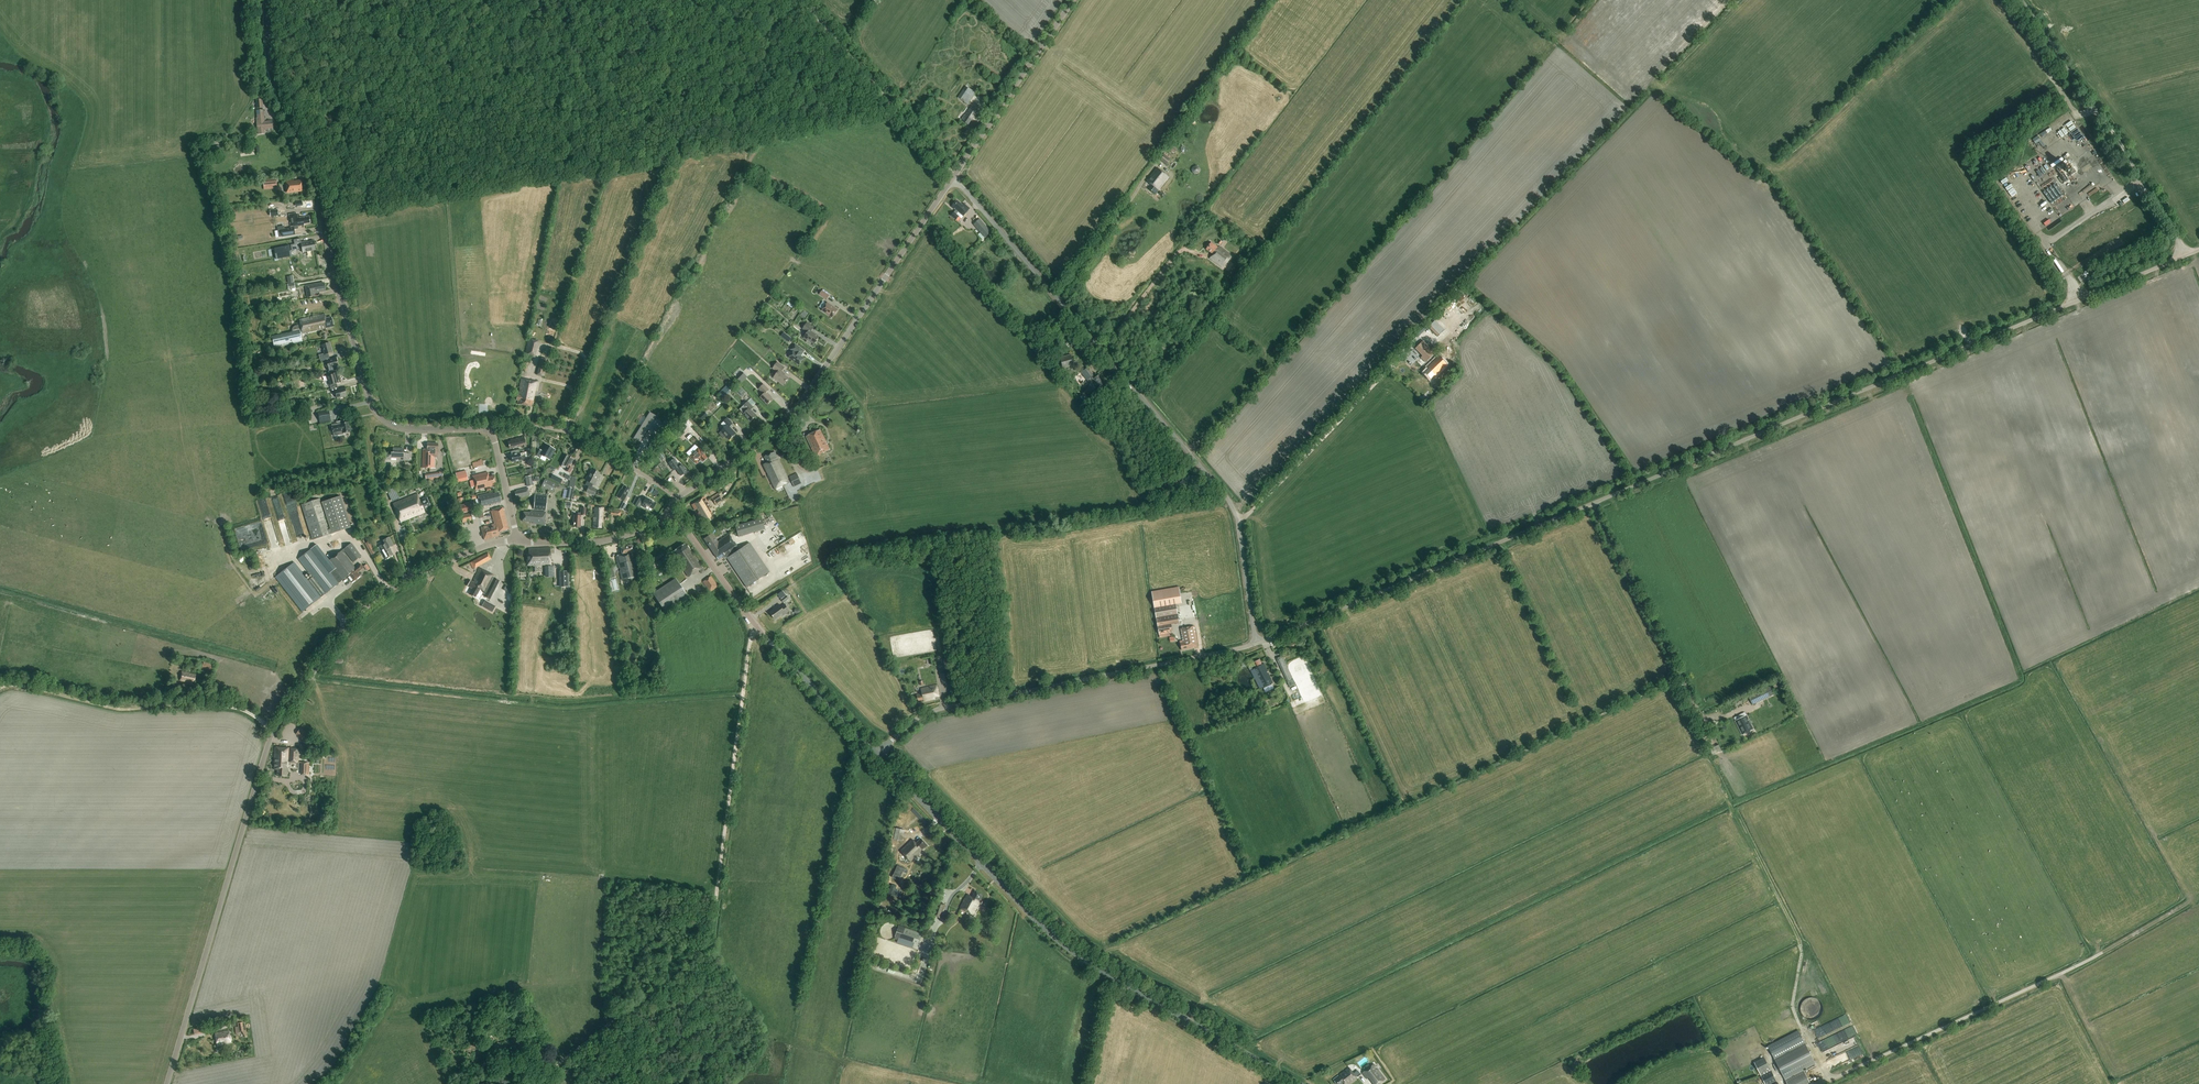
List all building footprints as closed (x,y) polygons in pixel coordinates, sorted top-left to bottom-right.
[(976,93),(968,87),(960,100),(968,105),(976,93)] [(974,118),(980,109),(972,103),(965,114),(966,115),(965,115),(961,120),(968,125),(973,118),(974,118)] [(263,110),(256,110),(257,118),(256,118),(257,122),(256,122),(257,131),(257,133),(265,133),(264,130),(264,129),(272,128),(272,121),(264,122),(263,110)] [(1177,148),(1171,144),(1168,148),(1173,153),(1177,148)] [(1171,156),(1165,152),(1163,154),(1159,159),(1167,165),(1171,160),(1169,158),(1171,156)] [(1193,171),(1199,174),(1202,168),(1197,165),(1193,171)] [(1155,194),(1169,177),(1157,167),(1146,181),(1151,185),(1148,189),(1155,194)] [(277,186),(276,178),(263,180),(263,187),(277,186)] [(302,191),(301,180),(293,181),(293,180),(285,181),(287,192),(302,191)] [(957,200),(951,207),(956,210),(951,215),(956,220),(959,216),(956,214),(958,212),(963,216),(970,208),(964,203),(962,205),(957,200)] [(304,224),(310,223),(309,216),(297,218),(297,213),(288,215),(290,227),(296,226),(304,225),(304,224)] [(984,238),(986,236),(991,232),(980,219),(973,224),(984,238)] [(293,228),(284,229),(284,225),(277,227),(279,237),(294,234),(293,228)] [(301,242),(300,239),(293,240),(294,244),(290,245),(292,251),(302,249),(302,252),(315,250),(314,241),(308,242),(307,241),(301,242)] [(1223,268),(1232,256),(1218,246),(1218,247),(1211,242),(1206,249),(1213,254),(1210,258),(1223,268)] [(276,259),(292,256),(289,245),(274,249),(276,259)] [(325,291),(324,282),(305,285),(307,297),(314,296),(313,293),(317,292),(325,291)] [(819,295),(826,300),(829,296),(821,291),(819,295)] [(838,310),(827,302),(821,311),(832,318),(838,310)] [(797,316),(800,310),(795,307),(791,312),(797,316)] [(808,313),(803,310),(800,315),(805,318),(808,313)] [(299,320),(300,324),(296,325),(294,326),(292,328),(292,330),(292,331),(271,336),(274,348),(302,342),(300,334),(325,328),(333,326),(331,317),(326,318),(325,315),(324,314),(299,320)] [(814,327),(807,322),(803,329),(807,332),(803,338),(807,341),(808,340),(814,344),(819,337),(811,331),(814,327)] [(784,332),(781,336),(789,342),(792,339),(791,338),(785,334),(784,332)] [(535,356),(538,341),(531,339),(531,340),(529,339),(525,353),(527,353),(527,354),(535,356)] [(1435,353),(1423,340),(1415,349),(1422,356),(1420,358),(1425,363),(1435,353)] [(319,359),(329,356),(328,354),(332,353),(329,343),(322,345),(324,353),(318,355),(319,359)] [(793,351),(789,358),(799,365),(804,358),(801,356),(805,351),(795,343),(790,349),(793,351)] [(1063,368),(1074,365),(1071,355),(1060,357),(1063,368)] [(329,356),(319,359),(321,364),(327,363),(329,371),(335,369),(334,367),(338,366),(336,358),(330,360),(329,356)] [(1424,372),(1431,379),(1435,375),(1435,376),(1436,375),(1436,374),(1438,372),(1439,373),(1447,365),(1438,356),(1431,363),(1427,367),(1428,368),(1424,372)] [(543,376),(545,377),(548,364),(546,363),(547,359),(541,357),(536,375),(543,377),(543,376)] [(783,387),(788,379),(782,375),(783,374),(781,372),(784,369),(777,363),(772,370),(777,373),(773,379),(783,387)] [(1085,369),(1084,367),(1082,369),(1083,371),(1081,372),(1086,380),(1088,382),(1095,377),(1093,375),(1088,367),(1085,369)] [(747,377),(742,372),(736,378),(735,379),(737,381),(739,380),(741,383),(747,377)] [(331,389),(337,387),(336,383),(340,382),(337,373),(330,375),(327,376),(330,387),(325,388),(325,390),(331,388),(331,389)] [(1100,387),(1106,382),(1099,374),(1094,379),(1100,387)] [(521,379),(518,395),(517,395),(516,400),(518,400),(518,404),(531,407),(537,382),(521,379)] [(768,405),(773,400),(766,393),(769,390),(764,384),(759,389),(764,394),(760,397),(768,405)] [(731,391),(726,386),(721,391),(722,392),(721,393),(724,397),(731,391)] [(335,392),(337,398),(346,395),(344,388),(338,390),(337,387),(331,389),(332,393),(335,392)] [(753,407),(747,401),(739,409),(743,413),(751,421),(756,416),(750,410),(753,407)] [(319,421),(330,419),(328,410),(317,412),(319,421)] [(647,429),(648,430),(647,432),(653,435),(662,422),(656,418),(654,420),(653,419),(656,415),(649,411),(632,438),(639,442),(647,429)] [(701,421),(707,415),(703,411),(697,417),(701,421)] [(730,440),(736,434),(729,427),(732,424),(727,418),(724,421),(727,425),(721,431),(719,433),(723,438),(726,436),(730,440)] [(348,422),(344,423),(344,420),(337,422),(337,423),(331,424),(334,436),(343,434),(343,433),(350,431),(350,430),(350,427),(349,427),(348,422)] [(679,436),(679,437),(687,428),(679,421),(673,428),(675,430),(673,432),(675,433),(672,436),(676,439),(679,436)] [(809,435),(806,436),(815,456),(830,449),(820,429),(818,431),(817,431),(808,435),(809,435)] [(522,448),(526,447),(524,439),(518,440),(518,438),(510,440),(511,441),(508,442),(509,449),(520,446),(521,446),(522,448)] [(435,468),(436,458),(438,458),(439,450),(438,449),(438,443),(427,442),(427,449),(423,449),(422,468),(435,468)] [(541,450),(536,448),(533,455),(534,455),(534,457),(537,457),(539,458),(540,455),(549,460),(555,449),(544,443),(541,450)] [(686,453),(689,456),(696,464),(700,460),(702,462),(706,458),(703,455),(704,454),(694,445),(686,453)] [(392,448),(392,452),(386,452),(385,459),(391,459),(391,458),(396,458),(396,460),(409,460),(409,453),(402,453),(402,448),(392,448)] [(526,452),(524,452),(520,453),(511,455),(512,462),(521,460),(526,459),(525,457),(532,455),(531,448),(526,449),(526,452)] [(774,489),(790,482),(775,452),(772,453),(766,456),(764,457),(767,463),(763,465),(774,489)] [(574,459),(566,455),(561,465),(566,467),(565,470),(570,473),(572,468),(570,467),(574,459)] [(681,476),(687,472),(682,465),(679,466),(674,459),(668,463),(673,470),(676,469),(681,476)] [(591,487),(592,484),(594,485),(597,481),(596,480),(600,473),(592,469),(589,473),(585,480),(586,481),(585,484),(589,486),(586,492),(595,495),(597,489),(591,487)] [(469,480),(467,474),(466,471),(456,474),(456,476),(458,483),(469,480)] [(443,478),(442,472),(425,474),(426,481),(443,478)] [(471,487),(475,487),(475,490),(496,485),(494,476),(489,477),(487,472),(472,476),(473,480),(470,481),(471,487)] [(794,487),(801,483),(796,473),(789,476),(794,487)] [(526,487),(533,485),(531,475),(524,477),(526,487)] [(553,493),(557,484),(545,479),(541,487),(553,493)] [(629,488),(623,485),(621,489),(620,489),(616,497),(623,501),(628,493),(627,493),(629,488)] [(519,498),(529,495),(528,488),(516,490),(517,492),(514,492),(516,497),(519,497),(519,498)] [(493,493),(478,497),(480,507),(488,505),(488,504),(500,501),(498,493),(493,494),(493,493)] [(715,504),(722,500),(718,493),(711,497),(715,504)] [(430,507),(426,497),(419,500),(417,494),(393,504),(401,522),(424,512),(423,510),(430,507)] [(545,510),(547,496),(535,495),(533,510),(545,510)] [(312,540),(350,528),(340,496),(321,502),(319,499),(301,505),(312,540)] [(693,503),(691,505),(695,510),(697,509),(699,512),(696,513),(700,519),(702,518),(705,523),(713,519),(710,514),(711,513),(708,508),(710,507),(704,496),(702,498),(693,503)] [(652,509),(656,503),(645,498),(643,501),(641,500),(636,497),(632,504),(640,508),(641,506),(645,508),(646,506),(652,509)] [(625,508),(627,504),(623,502),(620,508),(628,512),(629,510),(625,508)] [(461,514),(468,512),(472,511),(470,503),(459,505),(461,514)] [(604,511),(604,507),(594,506),(593,527),(601,528),(602,521),(603,521),(603,513),(602,513),(603,511),(604,511)] [(581,507),(580,512),(578,512),(578,515),(574,515),(573,526),(581,527),(581,515),(585,515),(585,507),(581,507)] [(498,532),(508,529),(502,508),(491,511),(494,524),(481,528),(484,540),(499,536),(498,532)] [(544,525),(545,512),(530,511),(530,513),(523,512),(522,521),(533,522),(533,523),(544,525)] [(470,513),(461,515),(462,523),(468,522),(468,521),(472,521),(470,513)] [(738,537),(765,529),(761,518),(735,526),(738,537)] [(717,542),(717,541),(712,533),(704,539),(718,559),(724,555),(746,587),(769,571),(749,542),(739,549),(729,534),(717,542)] [(389,537),(384,540),(386,543),(378,547),(380,552),(381,551),(383,555),(384,555),(386,559),(393,555),(389,548),(390,548),(393,545),(389,537)] [(369,541),(364,543),(371,555),(375,553),(369,541)] [(364,568),(360,564),(355,568),(343,552),(345,551),(353,562),(361,556),(351,543),(329,561),(316,545),(315,546),(298,559),(312,577),(307,580),(294,563),(275,577),(302,612),(321,597),(325,594),(347,577),(351,583),(360,576),(358,572),(364,568)] [(675,558),(679,563),(684,570),(688,577),(699,570),(701,573),(705,571),(687,545),(686,546),(684,544),(673,551),(674,554),(669,557),(672,560),(675,558)] [(628,578),(629,581),(639,578),(632,552),(634,551),(632,545),(621,548),(622,554),(616,556),(622,580),(628,578)] [(527,566),(536,566),(550,565),(549,548),(528,549),(529,554),(527,554),(527,566)] [(470,563),(473,569),(491,559),(488,553),(470,563)] [(667,561),(664,557),(655,563),(658,567),(667,561)] [(546,566),(546,577),(555,576),(555,565),(546,566)] [(495,577),(479,568),(472,581),(470,580),(467,586),(472,589),(469,594),(479,599),(482,593),(485,595),(484,597),(490,600),(500,581),(495,578),(495,577)] [(559,571),(560,587),(569,586),(568,571),(559,571)] [(709,592),(718,586),(710,576),(702,582),(709,592)] [(688,597),(675,578),(652,593),(665,612),(688,597)] [(1151,591),(1154,607),(1181,603),(1178,586),(1151,591)] [(486,599),(483,605),(494,612),(497,606),(486,599)] [(782,616),(789,611),(785,604),(781,607),(779,604),(773,609),(773,610),(770,613),(775,619),(781,615),(782,616)] [(1179,622),(1176,605),(1154,609),(1160,638),(1172,636),(1170,624),(1179,622)] [(1180,628),(1181,632),(1183,641),(1180,642),(1181,650),(1193,648),(1193,647),(1198,646),(1194,626),(1180,628)] [(1292,679),(1283,657),(1277,660),(1287,681),(1292,679)] [(1259,659),(1253,662),(1256,668),(1250,670),(1260,689),(1273,683),(1267,671),(1264,663),(1262,664),(1259,659)] [(213,664),(203,662),(202,668),(211,671),(213,664)] [(953,681),(950,671),(940,674),(942,684),(950,682),(950,681),(953,681)] [(194,682),(195,674),(182,672),(180,681),(191,683),(192,681),(194,682)] [(934,697),(939,696),(936,685),(921,689),(922,693),(916,694),(918,700),(921,700),(921,702),(935,699),(934,697)] [(1774,694),(1770,686),(1748,696),(1752,705),(1774,694)] [(1746,715),(1744,712),(1734,717),(1735,721),(1742,735),(1753,730),(1746,715)] [(299,762),(299,749),(275,747),(274,769),(278,769),(277,776),(287,776),(287,767),(288,767),(289,762),(299,762)] [(893,839),(902,841),(905,830),(895,828),(893,839)] [(920,851),(927,845),(921,838),(916,843),(912,839),(900,851),(911,861),(921,852),(920,851)] [(979,902),(982,895),(975,891),(972,897),(967,894),(959,907),(973,915),(980,902),(979,902)] [(941,918),(945,905),(937,902),(932,915),(941,918)] [(921,934),(899,925),(894,937),(895,937),(894,939),(897,939),(917,946),(921,934)] [(1821,999),(1806,998),(1804,1015),(1820,1016),(1821,999)] [(247,1037),(245,1021),(237,1023),(238,1026),(237,1026),(238,1032),(242,1031),(246,1038),(247,1037)] [(1856,1057),(1863,1054),(1861,1048),(1855,1047),(1860,1045),(1856,1035),(1858,1035),(1855,1026),(1831,1036),(1834,1043),(1833,1048),(1826,1050),(1828,1055),(1827,1056),(1828,1058),(1833,1056),(1835,1060),(1839,1061),(1840,1060),(1841,1062),(1844,1061),(1844,1058),(1845,1060),(1849,1059),(1851,1063),(1855,1061),(1856,1058),(1851,1057),(1856,1056),(1856,1057)] [(215,1032),(215,1035),(218,1046),(223,1045),(222,1042),(230,1041),(228,1030),(215,1032)] [(1803,1069),(1815,1063),(1798,1030),(1767,1046),(1777,1064),(1773,1066),(1777,1073),(1781,1071),(1784,1079),(1803,1069)] [(495,1051),(507,1046),(505,1041),(493,1045),(495,1051)] [(1776,1080),(1764,1057),(1754,1062),(1761,1075),(1757,1077),(1759,1081),(1763,1079),(1765,1083),(1769,1083),(1776,1080)] [(1577,1070),(1582,1062),(1576,1059),(1572,1066),(1577,1070)] [(1385,1079),(1374,1064),(1362,1073),(1367,1079),(1369,1077),(1374,1083),(1379,1083),(1385,1079)] [(1357,1078),(1349,1068),(1333,1080),(1336,1083),(1341,1083),(1343,1083),(1344,1083),(1349,1083),(1357,1078)] [(1803,1069),(1784,1079),(1787,1083),(1806,1083),(1810,1082),(1803,1069)]
